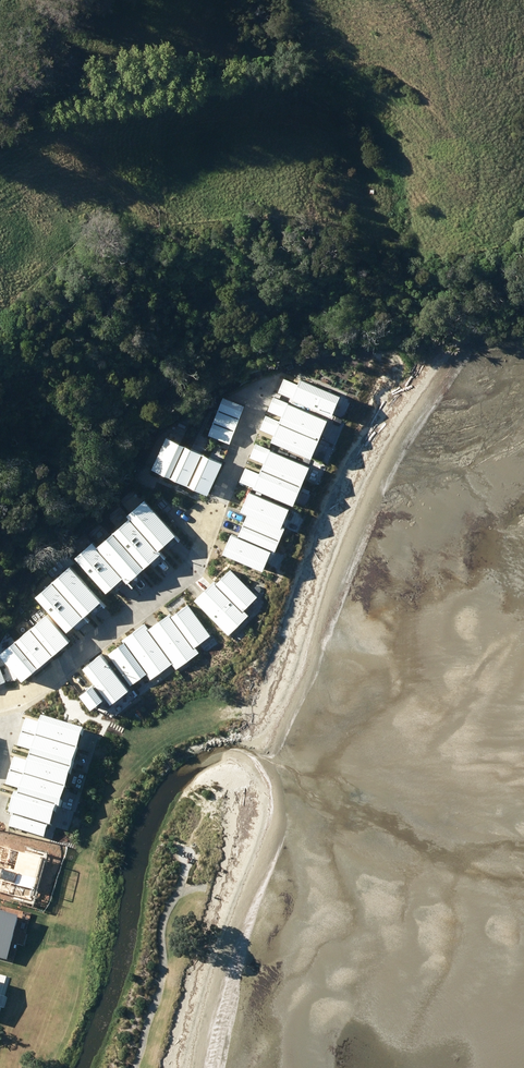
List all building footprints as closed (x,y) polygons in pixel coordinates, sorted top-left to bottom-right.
[(289,375),(281,397),(333,416),(341,395),(289,375)] [(281,398),(272,420),(324,439),(332,417),(281,398)] [(272,421),(264,442),(315,462),(323,440),(272,421)] [(173,442),(150,433),(137,467),(161,476),(173,442)] [(197,450),(173,442),(161,476),(184,484),(197,450)] [(266,445),(258,467),(310,486),(318,464),(266,445)] [(220,459),(197,450),(184,484),(208,493),(220,459)] [(257,467),(249,489),(301,508),(309,487),(257,467)] [(250,490),(242,512),(294,531),(302,510),(250,490)] [(140,497),(123,513),(162,552),(178,536),(140,497)] [(122,513),(106,530),(144,569),(161,552),(122,513)] [(105,531),(89,547),(128,586),(144,570),(105,531)] [(243,535),(235,557),(276,571),(284,549),(243,535)] [(80,540),(64,556),(103,595),(119,579),(80,540)] [(60,562),(43,578),(82,617),(99,601),(60,562)] [(230,568),(218,584),(251,610),(264,594),(230,568)] [(42,579),(26,595),(65,634),(81,618),(42,579)] [(211,581),(193,600),(234,637),(252,617),(211,581)] [(184,599),(166,613),(200,656),(218,642),(184,599)] [(160,613),(142,628),(176,671),(194,657),(160,613)] [(138,628),(120,642),(155,686),(173,671),(138,628)] [(119,644),(101,658),(135,701),(153,687),(119,644)] [(48,838),(82,727),(41,714),(39,721),(25,717),(16,745),(30,749),(26,760),(13,756),(5,783),(18,787),(17,791),(14,791),(7,812),(13,813),(9,826),(48,838)] [(18,915),(0,911),(0,958),(6,960),(18,915)]
